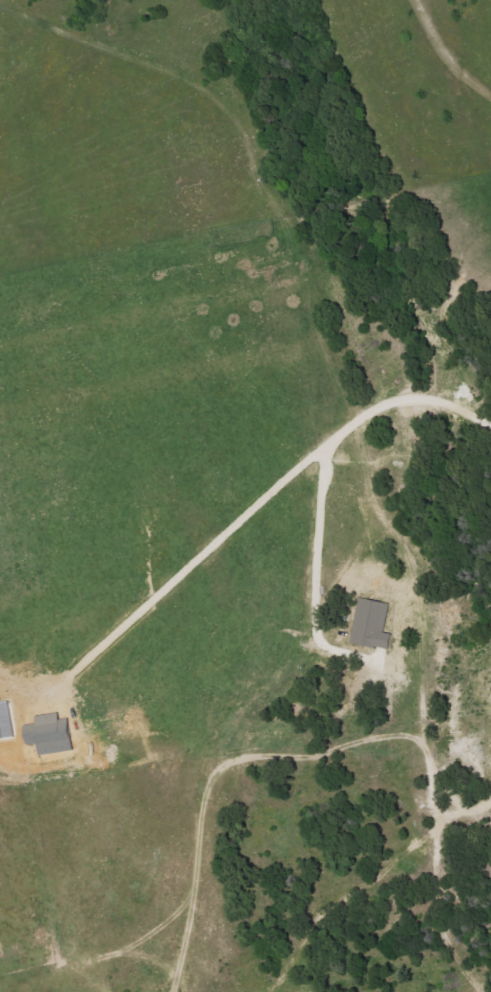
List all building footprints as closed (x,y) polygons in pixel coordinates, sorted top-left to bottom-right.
[(392,603),(361,597),(353,643),(392,650),(395,634),(387,633),(392,603)] [(41,755),(76,750),(74,731),(65,732),(62,713),(38,716),(39,724),(26,726),(29,745),(40,744),(41,755)]
